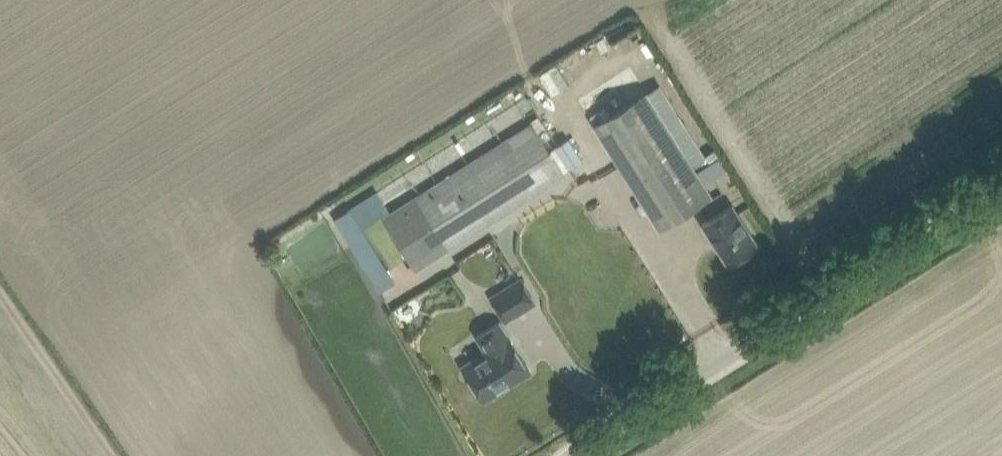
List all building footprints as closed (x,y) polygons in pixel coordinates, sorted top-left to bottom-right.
[(646,93),(594,125),(649,210),(659,227),(711,194),(700,177),(693,166),(646,93)] [(414,194),(415,196),(382,216),(415,270),(449,249),(566,174),(532,120),(414,194)] [(700,223),(727,265),(759,245),(732,203),(700,223)] [(348,209),(332,219),(377,290),(393,280),(348,209)] [(521,279),(492,297),(505,319),(534,301),(521,279)] [(393,311),(401,325),(415,317),(407,303),(393,311)] [(463,367),(471,379),(481,396),(485,393),(489,395),(499,389),(499,385),(512,377),(514,380),(530,370),(509,337),(508,339),(497,322),(478,335),(488,351),(463,367)]
